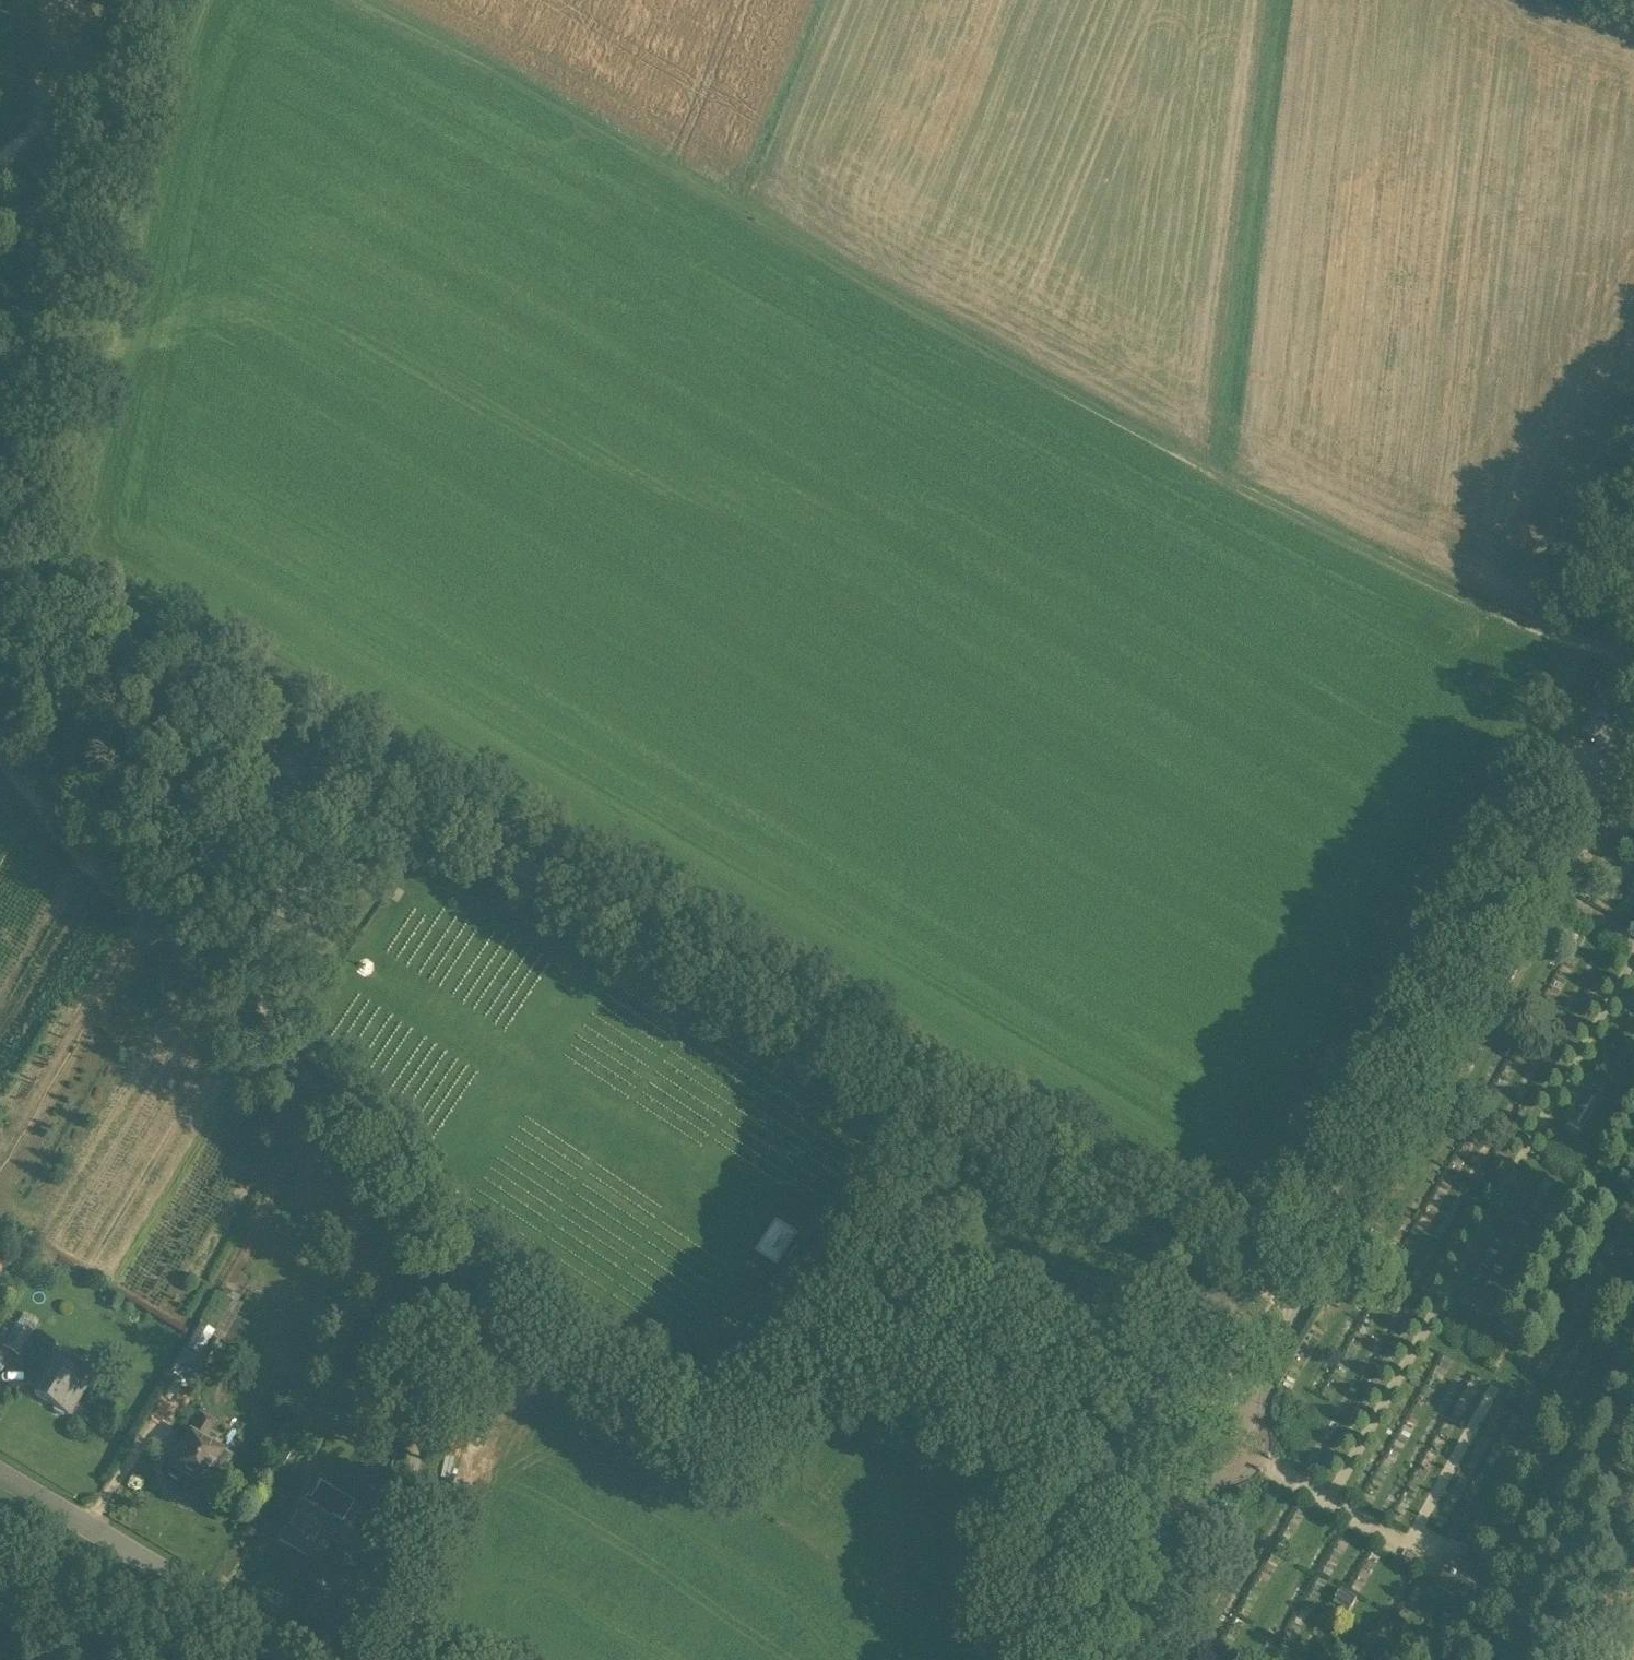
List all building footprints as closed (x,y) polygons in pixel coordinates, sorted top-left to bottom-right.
[(603,947),(590,939),(586,947),(599,954),(603,947)] [(451,1181),(438,1173),(434,1181),(447,1188),(451,1181)] [(1542,1174),(1499,1268),(1521,1278),(1562,1191),(1566,1193),(1569,1186),(1542,1174)] [(757,1246),(780,1260),(799,1227),(776,1214),(757,1246)] [(9,1227),(0,1222),(0,1242),(9,1227)] [(113,1298),(108,1307),(115,1312),(121,1303),(113,1298)] [(21,1315),(3,1346),(18,1355),(36,1324),(21,1315)] [(173,1367),(194,1380),(207,1357),(186,1345),(173,1367)] [(54,1360),(34,1394),(54,1406),(55,1410),(60,1413),(64,1412),(66,1413),(92,1370),(64,1354),(59,1363),(54,1360)] [(207,1407),(167,1474),(198,1492),(207,1478),(215,1483),(217,1479),(225,1483),(232,1472),(224,1467),(230,1458),(203,1442),(219,1414),(207,1407)] [(359,1482),(370,1489),(380,1474),(368,1467),(359,1482)] [(306,1495),(279,1540),(308,1558),(333,1516),(342,1521),(354,1502),(333,1489),(334,1486),(319,1478),(314,1486),(316,1488),(310,1497),(306,1495)] [(1469,1573),(1472,1568),(1456,1558),(1452,1560),(1438,1583),(1439,1588),(1455,1598),(1458,1592),(1479,1605),(1483,1598),(1490,1602),(1496,1593),(1489,1589),(1490,1586),(1469,1573)] [(1333,1602),(1349,1611),(1356,1598),(1341,1589),(1333,1602)]
